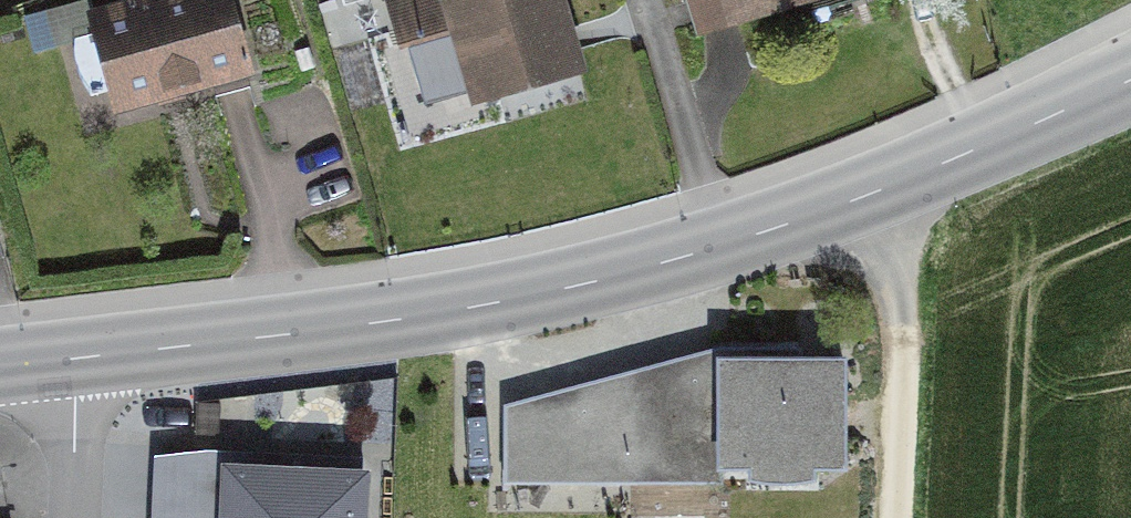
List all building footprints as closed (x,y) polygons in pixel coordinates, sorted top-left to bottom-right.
[(240,68),(221,0),(163,0),(90,20),(113,104),(240,68)] [(570,67),(550,0),(459,0),(449,3),(448,0),(398,0),(389,3),(401,46),(455,30),(473,94),(570,67)] [(699,27),(786,0),(690,0),(699,27)] [(838,451),(838,362),(799,362),(716,362),(716,451),(838,451)] [(692,481),(692,384),(626,384),(626,481),(692,481)] [(551,412),(504,412),(503,475),(586,476),(587,412),(551,412)] [(163,469),(161,517),(359,517),(361,477),(163,469)]
